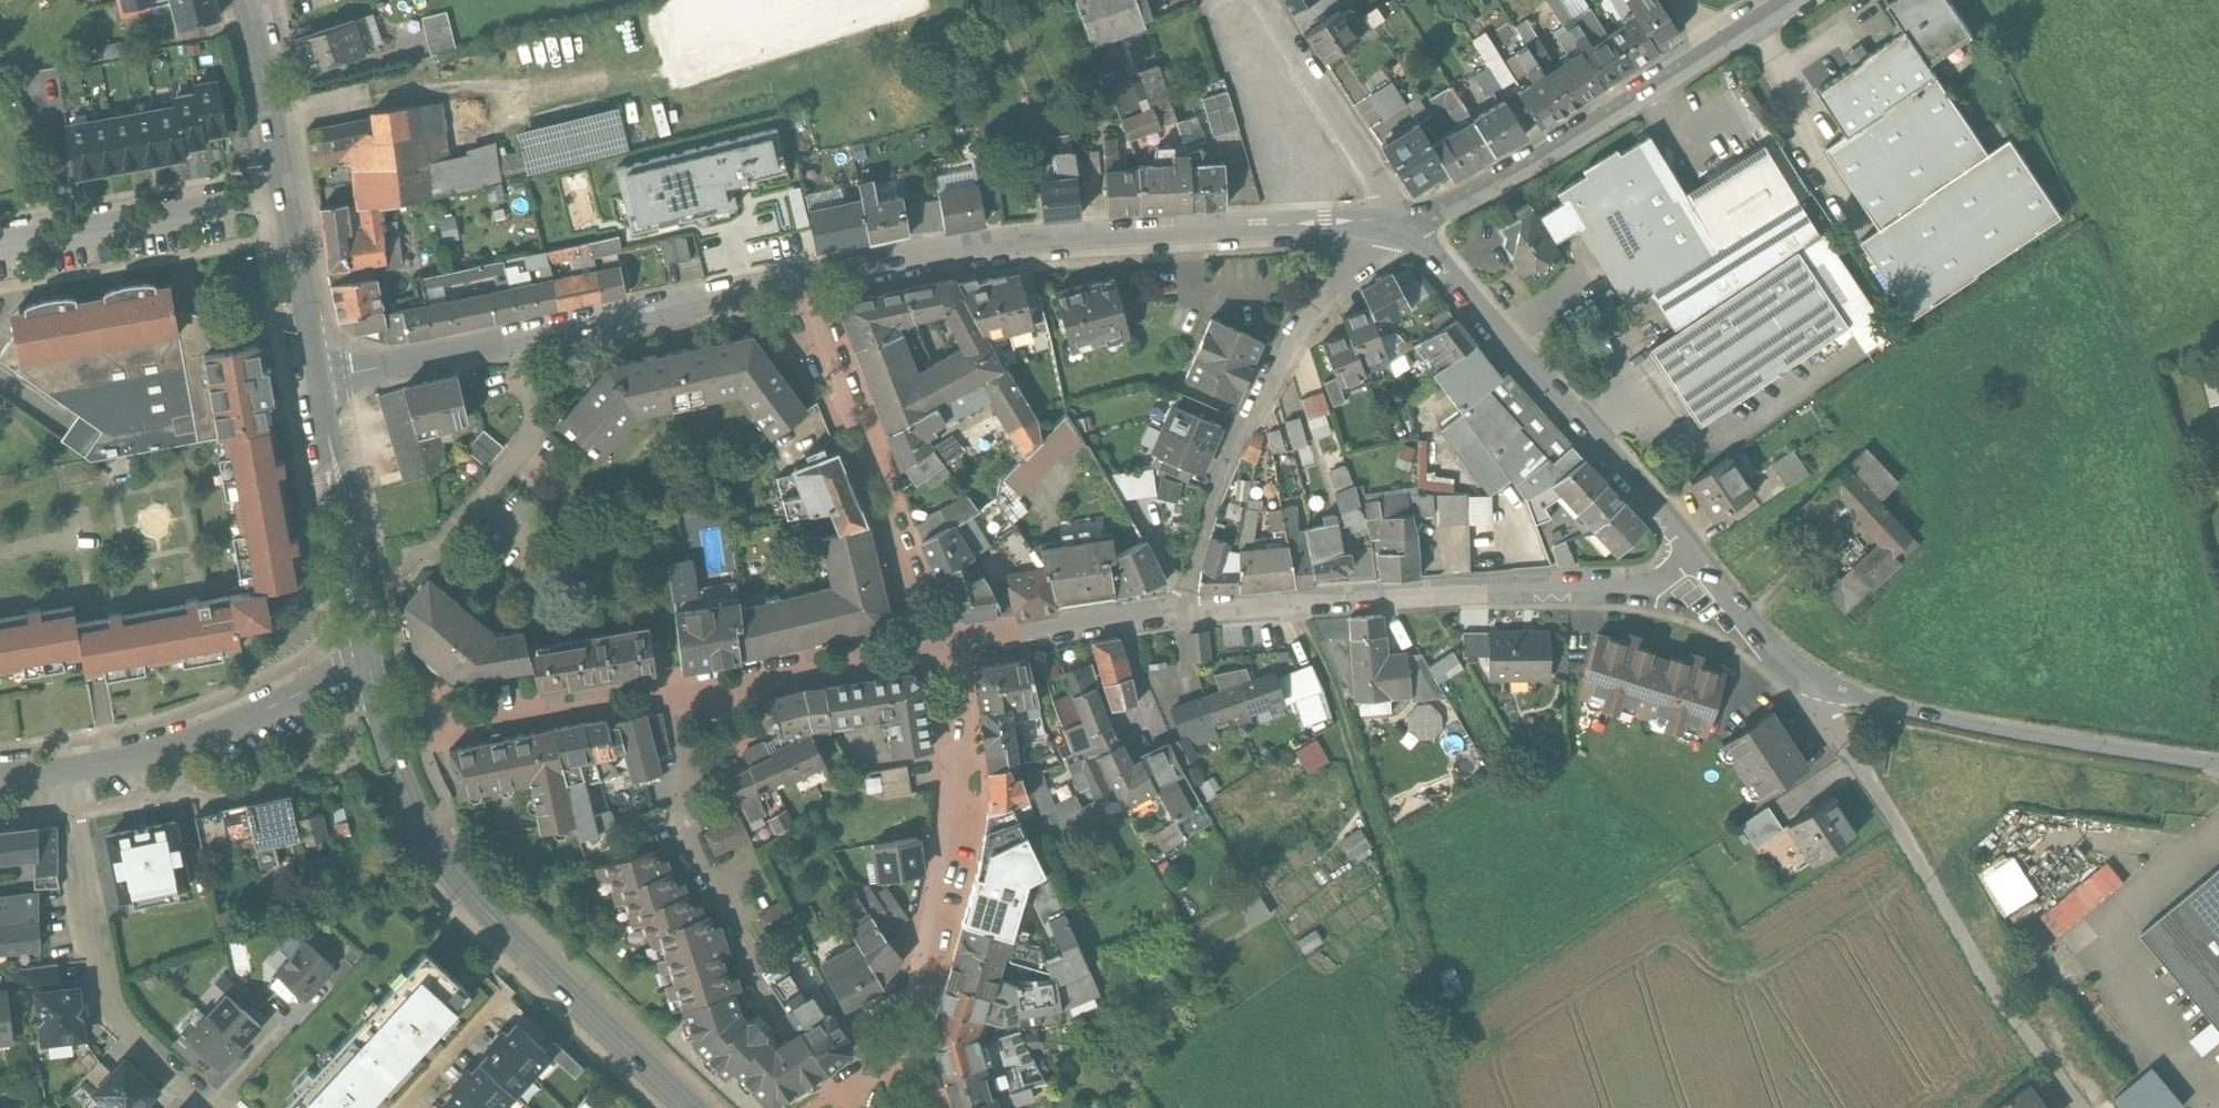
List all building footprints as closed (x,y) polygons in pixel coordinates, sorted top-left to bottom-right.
[(127,10),(152,4),(151,0),(124,0),(127,10)] [(169,13),(175,11),(179,27),(219,17),(215,0),(166,0),(169,13)] [(1093,48),(1145,28),(1135,0),(1074,0),(1093,48)] [(1290,12),(1313,0),(1283,0),(1290,12)] [(1562,0),(1546,0),(1563,27),(1575,20),(1562,0)] [(1656,0),(1630,0),(1625,3),(1632,13),(1632,14),(1656,53),(1667,46),(1668,42),(1668,41),(1679,34),(1656,0)] [(1815,92),(1844,136),(1845,137),(1936,75),(1937,75),(1927,61),(1970,32),(1949,0),(1897,0),(1888,6),(1906,31),(1815,92)] [(1377,5),(1358,18),(1367,31),(1386,17),(1377,5)] [(1348,8),(1339,14),(1346,24),(1355,17),(1348,8)] [(1469,9),(1458,16),(1465,27),(1476,21),(1469,9)] [(1339,14),(1337,11),(1303,35),(1316,52),(1317,52),(1324,62),(1356,38),(1346,24),(1339,14)] [(1607,38),(1590,11),(1575,20),(1563,27),(1580,53),(1602,88),(1631,69),(1621,51),(1617,54),(1607,38)] [(446,12),(421,19),(431,57),(456,51),(446,12)] [(373,14),(295,40),(298,52),(300,51),(307,73),(364,54),(362,49),(379,43),(373,21),(374,20),(373,14)] [(1632,14),(1621,20),(1625,26),(1607,38),(1617,54),(1621,51),(1631,69),(1656,53),(1632,14)] [(1358,18),(1355,17),(1346,24),(1356,38),(1367,31),(1358,18)] [(1525,19),(1513,27),(1522,40),(1531,34),(1534,32),(1525,19)] [(1563,27),(1553,33),(1570,59),(1580,53),(1563,27)] [(1538,40),(1536,41),(1531,34),(1522,40),(1526,47),(1538,65),(1546,60),(1549,58),(1538,40)] [(1513,81),(1485,35),(1473,42),(1488,66),(1501,88),(1513,81)] [(1538,65),(1526,47),(1515,54),(1534,83),(1528,87),(1517,94),(1539,128),(1567,110),(1538,65)] [(1570,59),(1562,64),(1563,65),(1551,73),(1551,67),(1546,60),(1538,65),(1567,110),(1602,88),(1580,53),(1570,59)] [(1158,66),(1130,77),(1143,112),(1153,108),(1160,127),(1177,121),(1158,66)] [(1488,66),(1473,76),(1486,98),(1501,88),(1488,66)] [(1127,68),(1104,77),(1121,120),(1143,112),(1130,77),(1127,68)] [(1989,154),(1936,75),(1845,137),(1844,136),(1824,150),(1877,230),(1859,242),(1910,319),(2062,217),(2011,140),(1989,154)] [(1462,80),(1449,87),(1465,110),(1476,103),(1462,80)] [(217,81),(193,85),(195,94),(173,98),(175,107),(132,114),(142,166),(186,158),(185,149),(206,145),(205,137),(226,133),(223,113),(224,113),(224,111),(222,111),(217,81)] [(1391,83),(1370,96),(1384,119),(1405,106),(1391,83)] [(1449,87),(1428,99),(1436,113),(1446,107),(1452,117),(1465,110),(1449,87)] [(1227,91),(1201,99),(1213,137),(1238,129),(1227,91)] [(1417,98),(1405,106),(1417,125),(1430,117),(1417,98)] [(372,119),(307,131),(311,154),(327,151),(352,146),(352,143),(375,140),(422,133),(446,130),(442,102),(371,112),(372,119)] [(1503,103),(1472,122),(1493,155),(1506,147),(1507,148),(1525,138),(1503,103)] [(619,108),(515,131),(526,176),(628,151),(619,108)] [(1143,112),(1121,120),(1128,139),(1160,127),(1153,108),(1143,112)] [(1480,162),(1493,155),(1472,122),(1465,110),(1452,117),(1459,129),(1430,146),(1445,169),(1452,180),(1481,163),(1480,162)] [(132,114),(66,126),(72,156),(70,156),(71,159),(72,158),(75,178),(142,166),(132,114)] [(1417,125),(1382,147),(1412,191),(1445,169),(1430,146),(1417,125)] [(776,129),(616,168),(632,232),(736,207),(730,184),(786,171),(776,129)] [(1202,131),(1182,137),(1185,145),(1189,160),(1189,161),(1189,165),(1190,165),(1201,165),(1203,153),(1200,145),(1205,143),(1202,131)] [(422,133),(375,140),(382,183),(358,187),(362,209),(381,206),(429,196),(422,133)] [(1116,133),(1102,134),(1104,170),(1118,169),(1116,133)] [(1684,194),(1660,156),(1648,136),(1602,165),(1619,193),(1673,279),(1798,202),(1798,201),(1786,182),(1765,148),(1763,145),(1684,194)] [(1069,139),(1053,142),(1061,178),(1077,176),(1069,139)] [(375,140),(352,143),(352,146),(355,161),(358,187),(382,183),(375,140)] [(1797,175),(1776,141),(1765,148),(1786,182),(1797,175)] [(1185,145),(1151,146),(1151,161),(1158,161),(1158,165),(1137,166),(1137,168),(1140,211),(1191,208),(1190,165),(1189,165),(1189,161),(1189,160),(1185,145)] [(352,146),(327,151),(330,166),(355,161),(352,146)] [(327,151),(311,154),(313,168),(330,166),(327,151)] [(993,160),(972,164),(976,187),(979,203),(997,200),(993,160)] [(1201,165),(1190,165),(1191,208),(1225,206),(1225,165),(1201,165)] [(1602,165),(1556,193),(1562,203),(1573,221),(1619,193),(1602,165)] [(1118,169),(1104,170),(1107,213),(1140,211),(1137,168),(1118,169)] [(1797,175),(1786,182),(1798,201),(1809,194),(1797,175)] [(1061,178),(1039,180),(1043,220),(1080,216),(1077,176),(1061,178)] [(900,197),(875,202),(870,181),(858,185),(861,199),(868,242),(908,234),(902,206),(900,197)] [(504,199),(501,182),(485,185),(489,202),(504,199)] [(976,187),(936,194),(937,200),(943,230),(982,223),(979,203),(976,187)] [(1673,279),(1619,193),(1573,221),(1578,228),(1627,307),(1673,279)] [(861,199),(806,211),(814,254),(868,242),(861,199)] [(1538,218),(1528,203),(1514,212),(1517,217),(1508,223),(1503,246),(1521,275),(1559,252),(1553,243),(1538,218)] [(1562,203),(1538,218),(1553,243),(1558,241),(1559,242),(1574,233),(1573,231),(1578,228),(1573,221),(1562,203)] [(365,230),(351,232),(348,205),(320,208),(328,270),(384,263),(383,236),(382,228),(365,230)] [(381,206),(362,209),(365,230),(382,228),(382,224),(381,206)] [(459,237),(454,214),(438,218),(442,240),(459,237)] [(391,222),(382,224),(382,228),(383,236),(392,235),(391,222)] [(392,235),(383,236),(384,263),(384,269),(409,265),(408,233),(392,235)] [(685,233),(659,241),(667,266),(692,259),(685,233)] [(607,237),(588,241),(591,253),(603,250),(602,248),(609,247),(607,237)] [(588,241),(566,246),(568,255),(577,253),(578,256),(591,253),(588,241)] [(566,246),(545,250),(547,262),(559,259),(559,257),(568,255),(566,246)] [(545,250),(523,255),(526,264),(534,263),(534,265),(547,262),(545,250)] [(1796,250),(1648,350),(1698,425),(1847,325),(1796,250)] [(523,255),(503,259),(505,271),(515,269),(514,267),(526,264),(523,255)] [(503,259),(481,264),(483,273),(491,272),(491,274),(505,271),(503,259)] [(425,260),(418,260),(419,273),(429,271),(429,269),(425,270),(425,260)] [(618,260),(603,263),(604,269),(595,271),(601,300),(625,295),(618,260)] [(481,264),(459,268),(462,280),(473,278),(473,276),(483,273),(481,264)] [(575,275),(573,275),(579,304),(601,300),(595,271),(593,265),(583,267),(584,273),(575,275)] [(459,268),(440,273),(442,284),(462,280),(459,268)] [(373,269),(328,274),(339,321),(341,321),(382,309),(381,305),(373,269)] [(573,269),(562,271),(564,277),(551,280),(558,308),(579,304),(573,275),(575,275),(573,269)] [(440,273),(419,277),(422,289),(442,284),(440,273)] [(550,274),(538,276),(540,282),(530,284),(536,313),(558,308),(551,280),(550,274)] [(1392,274),(1361,292),(1370,311),(1375,325),(1390,318),(1410,307),(1392,274)] [(1019,276),(1002,281),(1003,285),(993,288),(1000,315),(1003,314),(1008,332),(1032,326),(1025,297),(1019,276)] [(528,278),(519,280),(520,286),(509,288),(516,317),(536,313),(530,284),(528,278)] [(1113,278),(1086,285),(1086,282),(1055,290),(1061,313),(1057,314),(1060,329),(1065,327),(1069,344),(1078,342),(1080,348),(1105,341),(1104,338),(1118,334),(1119,338),(1128,335),(1113,278)] [(913,287),(901,290),(914,320),(945,311),(964,347),(967,353),(987,343),(984,338),(957,288),(953,279),(943,281),(913,287)] [(990,279),(957,288),(984,338),(1008,332),(1003,314),(1000,315),(993,288),(990,279)] [(128,285),(115,288),(114,287),(104,292),(105,297),(76,302),(75,297),(64,296),(64,297),(49,299),(36,303),(35,302),(25,306),(26,313),(10,315),(13,334),(0,353),(0,360),(78,414),(61,439),(90,460),(223,436),(273,427),(268,401),(272,400),(267,370),(262,371),(258,343),(227,349),(221,333),(209,320),(193,313),(176,313),(171,285),(155,288),(154,283),(142,282),(142,283),(128,285)] [(509,288),(487,293),(494,321),(516,317),(509,288)] [(896,327),(914,320),(901,290),(844,302),(838,311),(840,316),(851,344),(854,350),(899,334),(896,327)] [(487,293),(466,297),(472,326),(494,321),(487,293)] [(1038,294),(1025,297),(1032,326),(1046,322),(1038,294)] [(466,297),(445,302),(452,330),(472,326),(466,297)] [(424,300),(410,302),(411,308),(392,312),(383,314),(381,314),(385,332),(388,343),(430,335),(424,306),(425,305),(424,300)] [(425,305),(424,306),(430,335),(452,330),(445,302),(425,305)] [(389,303),(381,305),(382,309),(383,314),(392,312),(389,303)] [(382,309),(341,321),(351,330),(354,332),(377,327),(378,333),(385,332),(381,314),(383,314),(382,309)] [(1446,309),(1428,321),(1435,332),(1454,320),(1446,309)] [(1386,355),(1369,311),(1343,321),(1348,334),(1360,364),(1386,355)] [(1390,318),(1375,325),(1379,336),(1393,330),(1392,321),(1390,318)] [(1262,341),(1212,320),(1186,380),(1236,402),(1262,341)] [(1455,320),(1413,348),(1425,365),(1416,372),(1426,386),(1435,378),(1432,373),(1474,344),(1455,320)] [(750,334),(607,366),(564,417),(562,416),(555,424),(562,429),(564,427),(595,453),(598,449),(602,452),(626,424),(620,419),(630,406),(646,403),(647,411),(672,406),(671,401),(685,398),(686,403),(689,403),(688,398),(702,395),(703,400),(729,395),(728,387),(740,385),(754,405),(749,409),(756,418),(761,414),(766,422),(761,425),(770,438),(806,411),(750,334)] [(987,343),(967,353),(964,347),(915,375),(913,369),(923,365),(927,359),(917,334),(901,340),(899,334),(854,350),(883,426),(886,434),(1001,368),(987,343)] [(1348,334),(1324,343),(1336,378),(1340,386),(1365,377),(1360,364),(1348,334)] [(1500,377),(1486,360),(1474,345),(1474,344),(1432,373),(1435,378),(1462,414),(1441,430),(1491,495),(1512,480),(1525,498),(1538,492),(1553,484),(1585,459),(1505,373),(1500,377)] [(1401,394),(1417,383),(1398,356),(1389,361),(1401,394)] [(1001,368),(886,434),(895,455),(894,455),(900,468),(901,468),(901,469),(904,467),(930,450),(924,437),(927,429),(966,409),(966,410),(989,398),(1015,384),(1004,366),(1001,368)] [(2203,378),(2211,408),(2218,406),(2218,374),(2203,378)] [(436,380),(423,383),(402,388),(413,425),(435,421),(436,428),(463,423),(466,417),(458,376),(436,380)] [(1336,378),(1324,382),(1333,406),(1345,402),(1340,386),(1336,378)] [(1015,384),(989,398),(1024,457),(1040,440),(1037,421),(1015,384)] [(402,388),(377,394),(403,483),(429,478),(413,425),(402,388)] [(1323,392),(1300,399),(1307,422),(1330,415),(1323,392)] [(1218,411),(1180,395),(1175,406),(1213,423),(1218,411)] [(1175,406),(1173,405),(1162,429),(1210,450),(1220,426),(1213,423),(1175,406)] [(1300,417),(1286,421),(1294,448),(1308,444),(1300,417)] [(435,421),(413,425),(429,478),(444,460),(436,428),(435,421)] [(273,427),(223,436),(226,454),(218,456),(225,496),(233,495),(240,532),(232,533),(239,574),(247,572),(250,591),(264,589),(300,583),(295,550),(297,549),(295,537),(292,537),(281,473),(284,472),(281,459),(278,460),(273,427)] [(1285,450),(1280,428),(1267,431),(1272,453),(1285,450)] [(1210,450),(1162,429),(1152,452),(1157,454),(1193,470),(1200,473),(1210,450)] [(1262,439),(1253,434),(1241,457),(1255,464),(1262,439)] [(1417,447),(1404,442),(1396,465),(1409,469),(1417,447)] [(1311,446),(1296,451),(1301,465),(1316,460),(1311,446)] [(867,525),(837,452),(827,456),(822,448),(805,455),(808,462),(795,467),(793,474),(796,493),(781,497),(783,507),(784,517),(829,511),(839,533),(867,525)] [(1898,482),(1866,448),(1846,466),(1878,500),(1898,482)] [(953,478),(931,449),(930,450),(904,467),(915,484),(924,478),(934,490),(953,478)] [(1792,451),(1771,465),(1787,488),(1807,474),(1792,451)] [(1193,470),(1157,454),(1151,466),(1188,482),(1193,470)] [(1752,495),(1727,458),(1690,482),(1715,520),(1752,495)] [(1624,501),(1585,459),(1553,484),(1538,492),(1546,508),(1561,494),(1566,498),(1561,503),(1581,524),(1583,533),(1594,529),(1624,501)] [(1878,500),(1846,466),(1826,485),(1843,503),(1880,542),(1852,568),(1871,588),(1919,544),(1878,500)] [(1152,469),(1103,476),(1105,478),(1106,478),(1118,499),(1156,495),(1152,469)] [(793,474),(777,478),(781,497),(796,493),(793,474)] [(1183,483),(1162,477),(1157,498),(1177,504),(1183,483)] [(1351,477),(1335,483),(1339,493),(1355,487),(1351,477)] [(1362,485),(1355,487),(1360,503),(1367,502),(1362,485)] [(1826,485),(1786,523),(1795,532),(1796,531),(1805,531),(1836,502),(1840,506),(1843,503),(1826,485)] [(1339,493),(1334,495),(1344,525),(1364,517),(1360,503),(1355,487),(1339,493)] [(1538,492),(1525,498),(1533,519),(1548,513),(1546,508),(1538,492)] [(1432,496),(1394,499),(1367,502),(1360,503),(1364,517),(1364,519),(1411,514),(1432,514),(1432,496)] [(1467,496),(1463,496),(1439,496),(1440,526),(1468,525),(1467,496)] [(968,497),(941,511),(950,528),(953,526),(954,528),(971,518),(979,513),(977,511),(978,510),(968,497)] [(1624,501),(1594,529),(1600,536),(1616,554),(1646,525),(1624,501)] [(978,510),(977,511),(979,513),(984,521),(998,513),(991,502),(978,510)] [(1293,507),(1281,509),(1281,510),(1286,532),(1298,528),(1293,507)] [(1258,513),(1246,510),(1241,535),(1239,550),(1250,550),(1258,513)] [(1281,510),(1269,513),(1276,548),(1288,548),(1286,532),(1281,510)] [(953,526),(950,528),(941,511),(929,517),(938,534),(921,542),(935,577),(943,573),(963,562),(972,557),(989,546),(971,518),(954,528),(953,526)] [(1411,514),(1364,519),(1371,540),(1377,538),(1382,580),(1418,577),(1415,534),(1411,514)] [(1325,525),(1304,529),(1305,535),(1310,561),(1342,555),(1342,554),(1337,523),(1336,523),(1335,516),(1323,518),(1325,525)] [(839,533),(821,538),(832,587),(800,594),(740,609),(741,627),(735,628),(740,660),(882,626),(889,615),(867,525),(839,533)] [(1305,535),(1301,537),(1298,528),(1286,532),(1288,548),(1294,584),(1314,584),(1313,578),(1310,561),(1305,535)] [(1583,533),(1550,546),(1557,566),(1575,566),(1570,552),(1591,544),(1600,536),(1594,529),(1583,533)] [(1110,534),(1040,545),(1033,551),(1047,569),(1054,609),(1115,599),(1108,562),(1114,558),(1110,534)] [(797,553),(794,557),(793,560),(793,564),(800,594),(832,587),(821,538),(811,541),(806,544),(801,548),(797,553)] [(1239,554),(1226,555),(1228,546),(1210,538),(1205,555),(1224,563),(1222,569),(1239,569),(1239,554)] [(1114,558),(1108,562),(1115,599),(1166,582),(1145,541),(1114,558)] [(1033,551),(1028,544),(1013,555),(1018,562),(1013,565),(1016,569),(1021,566),(1025,573),(1047,569),(1033,551)] [(1250,550),(1239,550),(1239,554),(1239,569),(1239,590),(1294,584),(1288,548),(1276,548),(1250,550)] [(1840,580),(1812,550),(1797,563),(1844,614),(1871,588),(1852,568),(1840,580)] [(1342,555),(1310,561),(1313,578),(1346,574),(1345,568),(1352,567),(1349,553),(1342,554),(1342,555)] [(1224,563),(1205,555),(1199,591),(1239,590),(1239,569),(1222,569),(1224,563)] [(688,560),(666,564),(672,599),(673,598),(673,601),(694,597),(690,573),(705,570),(704,565),(689,566),(688,560)] [(982,576),(975,582),(968,583),(963,562),(943,573),(956,614),(966,620),(1000,615),(998,602),(996,602),(989,587),(982,576)] [(1025,573),(1007,576),(1015,618),(1055,611),(1054,609),(1047,569),(1025,573)] [(735,571),(729,571),(730,578),(725,578),(726,596),(724,596),(727,623),(734,622),(735,628),(741,627),(740,609),(739,601),(735,571)] [(496,635),(428,577),(404,605),(405,610),(399,611),(404,639),(411,637),(412,646),(454,681),(532,668),(522,631),(496,635)] [(250,591),(231,594),(231,596),(237,628),(269,622),(264,589),(250,591)] [(185,601),(186,604),(121,615),(121,613),(108,615),(108,618),(76,623),(73,605),(40,611),(40,608),(27,611),(27,614),(0,619),(0,670),(22,666),(24,674),(64,667),(63,659),(81,656),(85,673),(104,670),(105,678),(146,671),(144,663),(181,656),(183,664),(223,657),(221,649),(240,646),(237,628),(231,596),(199,602),(198,599),(185,601)] [(715,606),(675,613),(681,669),(740,660),(735,628),(734,622),(727,623),(719,624),(715,606)] [(1382,615),(1350,618),(1351,639),(1384,637),(1382,615)] [(648,628),(590,638),(596,682),(654,672),(652,662),(653,661),(648,628)] [(1205,633),(1190,634),(1192,660),(1204,658),(1207,654),(1205,633)] [(1488,633),(1464,633),(1464,657),(1488,657),(1488,633)] [(1549,633),(1488,633),(1488,657),(1489,680),(1509,680),(1509,674),(1529,674),(1529,680),(1550,680),(1549,633)] [(1621,642),(1597,634),(1582,680),(1583,680),(1579,694),(1581,694),(1580,697),(1601,704),(1599,710),(1614,714),(1616,709),(1640,716),(1658,658),(1648,655),(1650,651),(1637,647),(1637,645),(1632,635),(1622,640),(1621,642)] [(1384,637),(1351,639),(1356,700),(1389,698),(1389,697),(1412,695),(1407,656),(1407,655),(1386,657),(1384,637)] [(590,638),(527,648),(532,669),(538,691),(596,682),(590,638)] [(1130,677),(1117,638),(1093,645),(1106,684),(1130,677)] [(1454,652),(1429,667),(1439,684),(1448,678),(1444,672),(1459,662),(1454,652)] [(1429,667),(1422,655),(1407,656),(1412,695),(1413,700),(1447,698),(1439,684),(1429,667)] [(1694,655),(1685,660),(1685,662),(1670,657),(1669,662),(1658,658),(1640,716),(1664,723),(1662,729),(1677,734),(1678,728),(1699,734),(1700,730),(1707,727),(1723,674),(1699,666),(1699,665),(1694,655)] [(1056,658),(1034,663),(1038,682),(1060,677),(1056,658)] [(1165,660),(1149,664),(1150,669),(1167,665),(1165,660)] [(1028,661),(1012,664),(1011,663),(1003,665),(1005,674),(1010,706),(1013,727),(1021,726),(1018,708),(1038,704),(1028,661)] [(1000,665),(981,668),(975,676),(980,712),(1010,706),(1005,674),(1003,665),(1000,665)] [(1247,665),(1215,672),(1221,691),(1252,680),(1247,665)] [(1110,723),(1089,666),(1065,675),(1090,734),(1110,723)] [(1313,666),(1281,677),(1289,698),(1290,702),(1296,700),(1320,692),(1324,691),(1322,685),(1313,666)] [(1221,691),(1204,697),(1213,721),(1213,722),(1233,714),(1247,709),(1249,713),(1282,700),(1275,680),(1272,673),(1252,680),(1221,691)] [(911,676),(823,689),(829,725),(871,718),(872,720),(880,725),(884,717),(884,714),(888,713),(894,754),(931,749),(921,683),(911,676)] [(1130,677),(1106,684),(1113,708),(1135,703),(1130,677)] [(1289,698),(1281,677),(1275,680),(1282,700),(1289,698)] [(823,689),(807,690),(810,729),(829,727),(829,725),(823,689)] [(803,690),(770,699),(781,749),(770,753),(772,758),(782,779),(784,782),(821,761),(810,729),(807,690),(803,690)] [(1320,692),(1296,700),(1304,725),(1332,716),(1325,694),(1322,695),(1320,692)] [(1204,697),(1173,708),(1182,732),(1213,721),(1204,697)] [(1075,698),(1064,702),(1072,725),(1062,729),(1066,742),(1054,747),(1056,755),(1062,764),(1067,762),(1098,751),(1090,734),(1075,698)] [(1356,700),(1356,701),(1357,715),(1390,713),(1389,698),(1356,700)] [(1441,713),(1431,703),(1417,704),(1407,716),(1409,730),(1419,739),(1434,737),(1442,726),(1441,713)] [(1010,706),(980,712),(988,772),(1008,767),(1006,760),(1004,738),(1015,739),(1013,727),(1010,706)] [(1247,709),(1233,714),(1239,728),(1252,723),(1249,713),(1247,709)] [(1771,713),(1722,745),(1757,799),(1807,766),(1771,713)] [(662,714),(645,718),(655,756),(670,753),(662,714)] [(644,716),(617,723),(618,727),(625,752),(632,780),(659,773),(655,756),(645,718),(644,716)] [(605,721),(584,725),(600,780),(615,777),(614,769),(606,764),(605,758),(616,756),(615,755),(625,752),(618,727),(608,730),(605,721)] [(1182,732),(1182,733),(1185,738),(1189,747),(1218,737),(1213,722),(1213,721),(1182,732)] [(600,780),(584,725),(554,730),(562,765),(578,763),(584,785),(600,781),(600,780)] [(554,730),(511,738),(521,785),(530,784),(539,828),(540,834),(575,826),(568,801),(568,800),(560,766),(562,765),(554,730)] [(1046,731),(1028,735),(1035,761),(1056,755),(1054,747),(1052,747),(1046,731)] [(511,738),(449,751),(459,798),(461,798),(521,785),(511,738)] [(1185,738),(1173,743),(1183,760),(1193,755),(1189,747),(1185,738)] [(764,743),(744,753),(751,767),(751,768),(772,758),(764,743)] [(1143,759),(1133,764),(1120,743),(1100,754),(1119,794),(1125,806),(1158,789),(1143,759)] [(1182,769),(1169,745),(1142,757),(1143,759),(1158,789),(1175,819),(1202,802),(1182,769)] [(1098,751),(1067,762),(1079,793),(1089,789),(1093,798),(1102,803),(1119,794),(1100,754),(1098,751)] [(772,758),(751,768),(761,789),(766,787),(782,779),(772,758)] [(600,781),(584,785),(578,763),(562,765),(560,766),(568,800),(568,801),(575,826),(578,839),(618,829),(604,798),(600,781)] [(907,766),(881,770),(885,794),(911,790),(907,766)] [(751,767),(727,778),(748,822),(762,816),(766,814),(760,801),(770,795),(766,787),(761,789),(751,768),(751,767)] [(1012,780),(1008,767),(988,772),(990,814),(1012,804),(1019,819),(1031,813),(1024,799),(1028,797),(1021,777),(1012,780)] [(1223,791),(1213,775),(1198,785),(1207,799),(1223,791)] [(521,785),(461,798),(470,842),(539,828),(530,784),(521,785)] [(290,795),(221,810),(228,844),(254,839),(254,840),(256,839),(257,844),(255,845),(260,868),(279,864),(274,841),(273,841),(272,836),(298,831),(295,818),(290,795)] [(1831,796),(1787,825),(1812,864),(1856,835),(1831,796)] [(1074,798),(1055,807),(1054,805),(1042,811),(1051,833),(1066,825),(1087,815),(1082,807),(1079,809),(1074,798)] [(1100,816),(1091,803),(1082,807),(1087,815),(1092,823),(1100,816)] [(1028,882),(1021,904),(1046,911),(1050,920),(1046,922),(1050,934),(1055,932),(1064,954),(1047,961),(1050,966),(1056,976),(1057,980),(1084,969),(1085,970),(1090,968),(1085,959),(1059,898),(1054,889),(1019,819),(1012,804),(995,812),(1028,882)] [(1767,807),(1736,827),(1751,851),(1783,830),(1767,807)] [(344,808),(328,811),(333,836),(340,835),(341,841),(350,839),(344,808)] [(221,810),(194,815),(202,850),(228,845),(228,844),(221,810)] [(785,810),(771,819),(776,835),(793,824),(785,810)] [(334,872),(320,812),(295,818),(298,831),(301,843),(308,842),(317,877),(334,872)] [(1028,882),(995,812),(990,814),(980,868),(1028,882)] [(1087,815),(1066,825),(1070,834),(1092,823),(1087,815)] [(762,816),(748,822),(752,830),(765,825),(762,816)] [(739,817),(705,834),(715,854),(749,837),(739,817)] [(1176,821),(1155,834),(1165,851),(1186,838),(1176,821)] [(108,840),(121,907),(191,893),(178,826),(108,840)] [(56,827),(35,830),(35,857),(34,857),(34,874),(56,874),(56,827)] [(1360,827),(1339,841),(1350,859),(1371,845),(1360,827)] [(35,830),(11,833),(14,859),(34,857),(35,857),(35,830)] [(0,832),(0,861),(14,859),(11,833),(11,831),(0,832)] [(917,838),(872,845),(875,863),(878,863),(880,881),(896,878),(896,874),(922,870),(917,838)] [(652,848),(596,866),(600,876),(604,878),(609,876),(616,899),(620,901),(625,899),(633,921),(637,923),(642,922),(647,935),(651,934),(653,942),(657,945),(663,943),(667,955),(658,958),(661,968),(665,970),(671,968),(675,980),(666,983),(670,994),(674,996),(679,994),(683,1006),(738,989),(735,978),(733,977),(726,979),(718,953),(725,951),(726,949),(719,927),(717,926),(710,929),(705,915),(701,916),(698,906),(696,905),(689,907),(681,883),(679,882),(672,884),(665,860),(663,859),(656,862),(652,848)] [(2138,928),(2218,1026),(2218,861),(2138,928)] [(1028,882),(980,868),(964,924),(1011,938),(1021,904),(1028,882)] [(887,890),(876,898),(882,906),(892,899),(887,890)] [(38,950),(38,894),(20,895),(18,926),(0,927),(0,953),(38,950)] [(881,982),(861,948),(871,941),(884,937),(876,925),(857,894),(838,905),(851,927),(848,929),(858,945),(842,954),(867,997),(884,987),(881,982)] [(892,899),(882,906),(895,923),(905,916),(893,898),(892,899)] [(779,904),(762,912),(772,932),(789,924),(779,904)] [(1011,938),(964,924),(946,983),(986,994),(1004,999),(1008,984),(996,981),(1003,955),(1007,950),(1011,938)] [(884,937),(871,941),(861,948),(881,982),(901,959),(884,937)] [(1040,947),(1011,938),(1007,950),(1009,958),(1050,966),(1047,961),(1040,947)] [(305,941),(276,973),(304,1000),(326,976),(333,968),(305,941)] [(769,941),(757,947),(768,967),(780,961),(769,941)] [(425,951),(406,972),(411,976),(398,989),(394,985),(378,1003),(382,1007),(370,1020),(365,1015),(349,1032),(400,1079),(412,1066),(407,1062),(415,1053),(439,1027),(434,1022),(446,1009),(451,1014),(455,1009),(470,993),(457,981),(425,951)] [(842,954),(821,966),(844,1009),(867,997),(842,954)] [(333,968),(326,976),(335,985),(353,966),(344,957),(333,968)] [(57,965),(31,968),(34,995),(37,995),(37,994),(60,991),(57,965)] [(848,1044),(830,1015),(817,1023),(810,1006),(788,972),(769,984),(800,1032),(826,1071),(847,1053),(849,1044),(848,1044)] [(252,1000),(223,973),(214,982),(227,995),(244,1010),(252,1000)] [(1056,976),(1013,988),(1011,998),(1016,1016),(1061,1009),(1057,980),(1056,976)] [(986,994),(946,983),(936,1020),(935,1046),(939,1059),(979,1047),(975,1034),(986,994)] [(60,991),(37,994),(37,995),(43,1043),(83,1038),(77,989),(60,991)] [(0,992),(0,1042),(13,1040),(7,991),(0,992)] [(731,992),(683,1007),(695,1044),(726,1076),(734,1068),(770,1107),(826,1071),(800,1032),(779,1046),(774,1050),(764,1040),(766,1032),(754,1019),(746,1021),(737,1012),(731,992)] [(244,1010),(227,995),(207,1017),(239,1047),(260,1025),(244,1010)] [(239,1047),(207,1017),(187,1038),(220,1068),(239,1047)] [(545,1052),(516,1025),(507,1035),(503,1031),(485,1050),(490,1054),(480,1064),(514,1095),(550,1056),(545,1052)] [(1024,1042),(1021,1031),(998,1038),(1015,1091),(1031,1087),(1046,1083),(1024,1042)] [(334,1050),(339,1054),(326,1067),(322,1063),(312,1073),(307,1069),(293,1084),(298,1088),(286,1101),(294,1107),(364,1107),(383,1087),(388,1092),(400,1079),(349,1032),(334,1050)] [(584,1069),(554,1042),(545,1052),(550,1056),(575,1079),(584,1069)] [(939,1059),(953,1107),(954,1107),(990,1098),(985,1076),(987,1076),(979,1047),(939,1059)] [(145,1104),(157,1091),(124,1060),(112,1073),(99,1061),(78,1084),(92,1097),(95,1094),(101,1099),(110,1107),(150,1107),(145,1104)] [(480,1064),(472,1074),(467,1070),(450,1089),(454,1092),(445,1103),(450,1107),(502,1107),(514,1095),(480,1064)] [(1997,1107),(2045,1107),(2029,1085),(1997,1107)] [(1015,1091),(1010,1092),(1014,1105),(1034,1100),(1031,1087),(1015,1091)] [(590,1095),(579,1107),(580,1107),(579,1107),(581,1107),(599,1107),(601,1107),(601,1106),(602,1106),(590,1095)] [(954,1107),(998,1107),(995,1096),(990,1098),(954,1107)]
